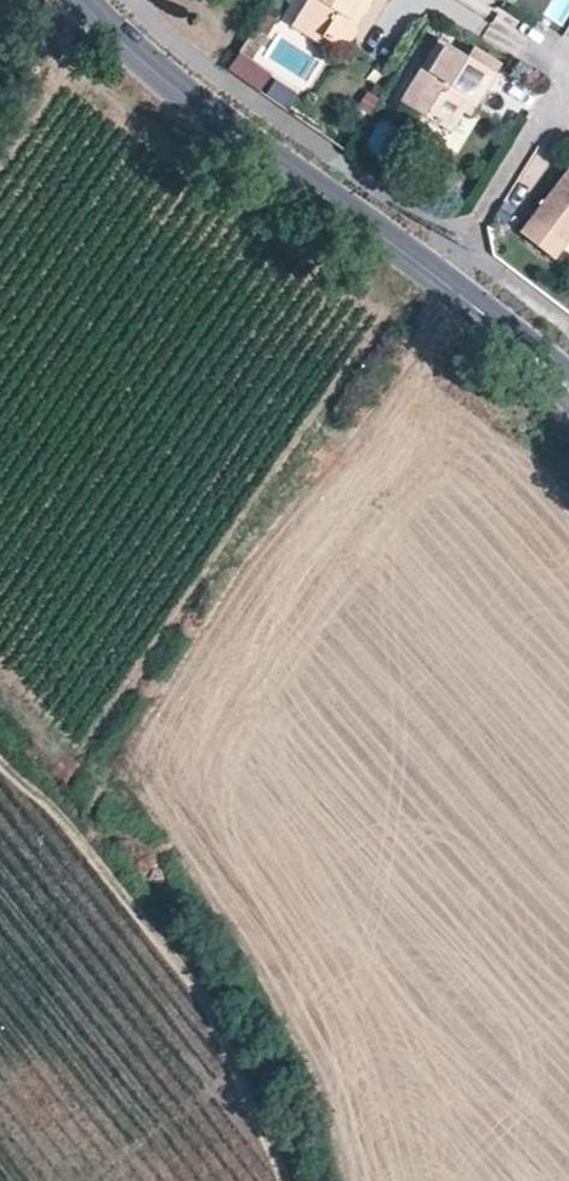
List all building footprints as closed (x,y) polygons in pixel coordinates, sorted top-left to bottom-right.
[(362,0),(299,0),(283,25),(321,47),(327,39),(329,42),(334,45),(339,44),(344,42),(346,37),(347,31),(345,26),(341,23),(336,23),(343,13),(350,18),(362,0)] [(465,109),(493,66),(461,46),(455,55),(433,41),(393,103),(439,133),(452,113),(457,104),(465,109)] [(460,117),(465,109),(457,104),(452,113),(460,117)] [(559,173),(512,235),(549,263),(568,236),(568,181),(559,173)]
